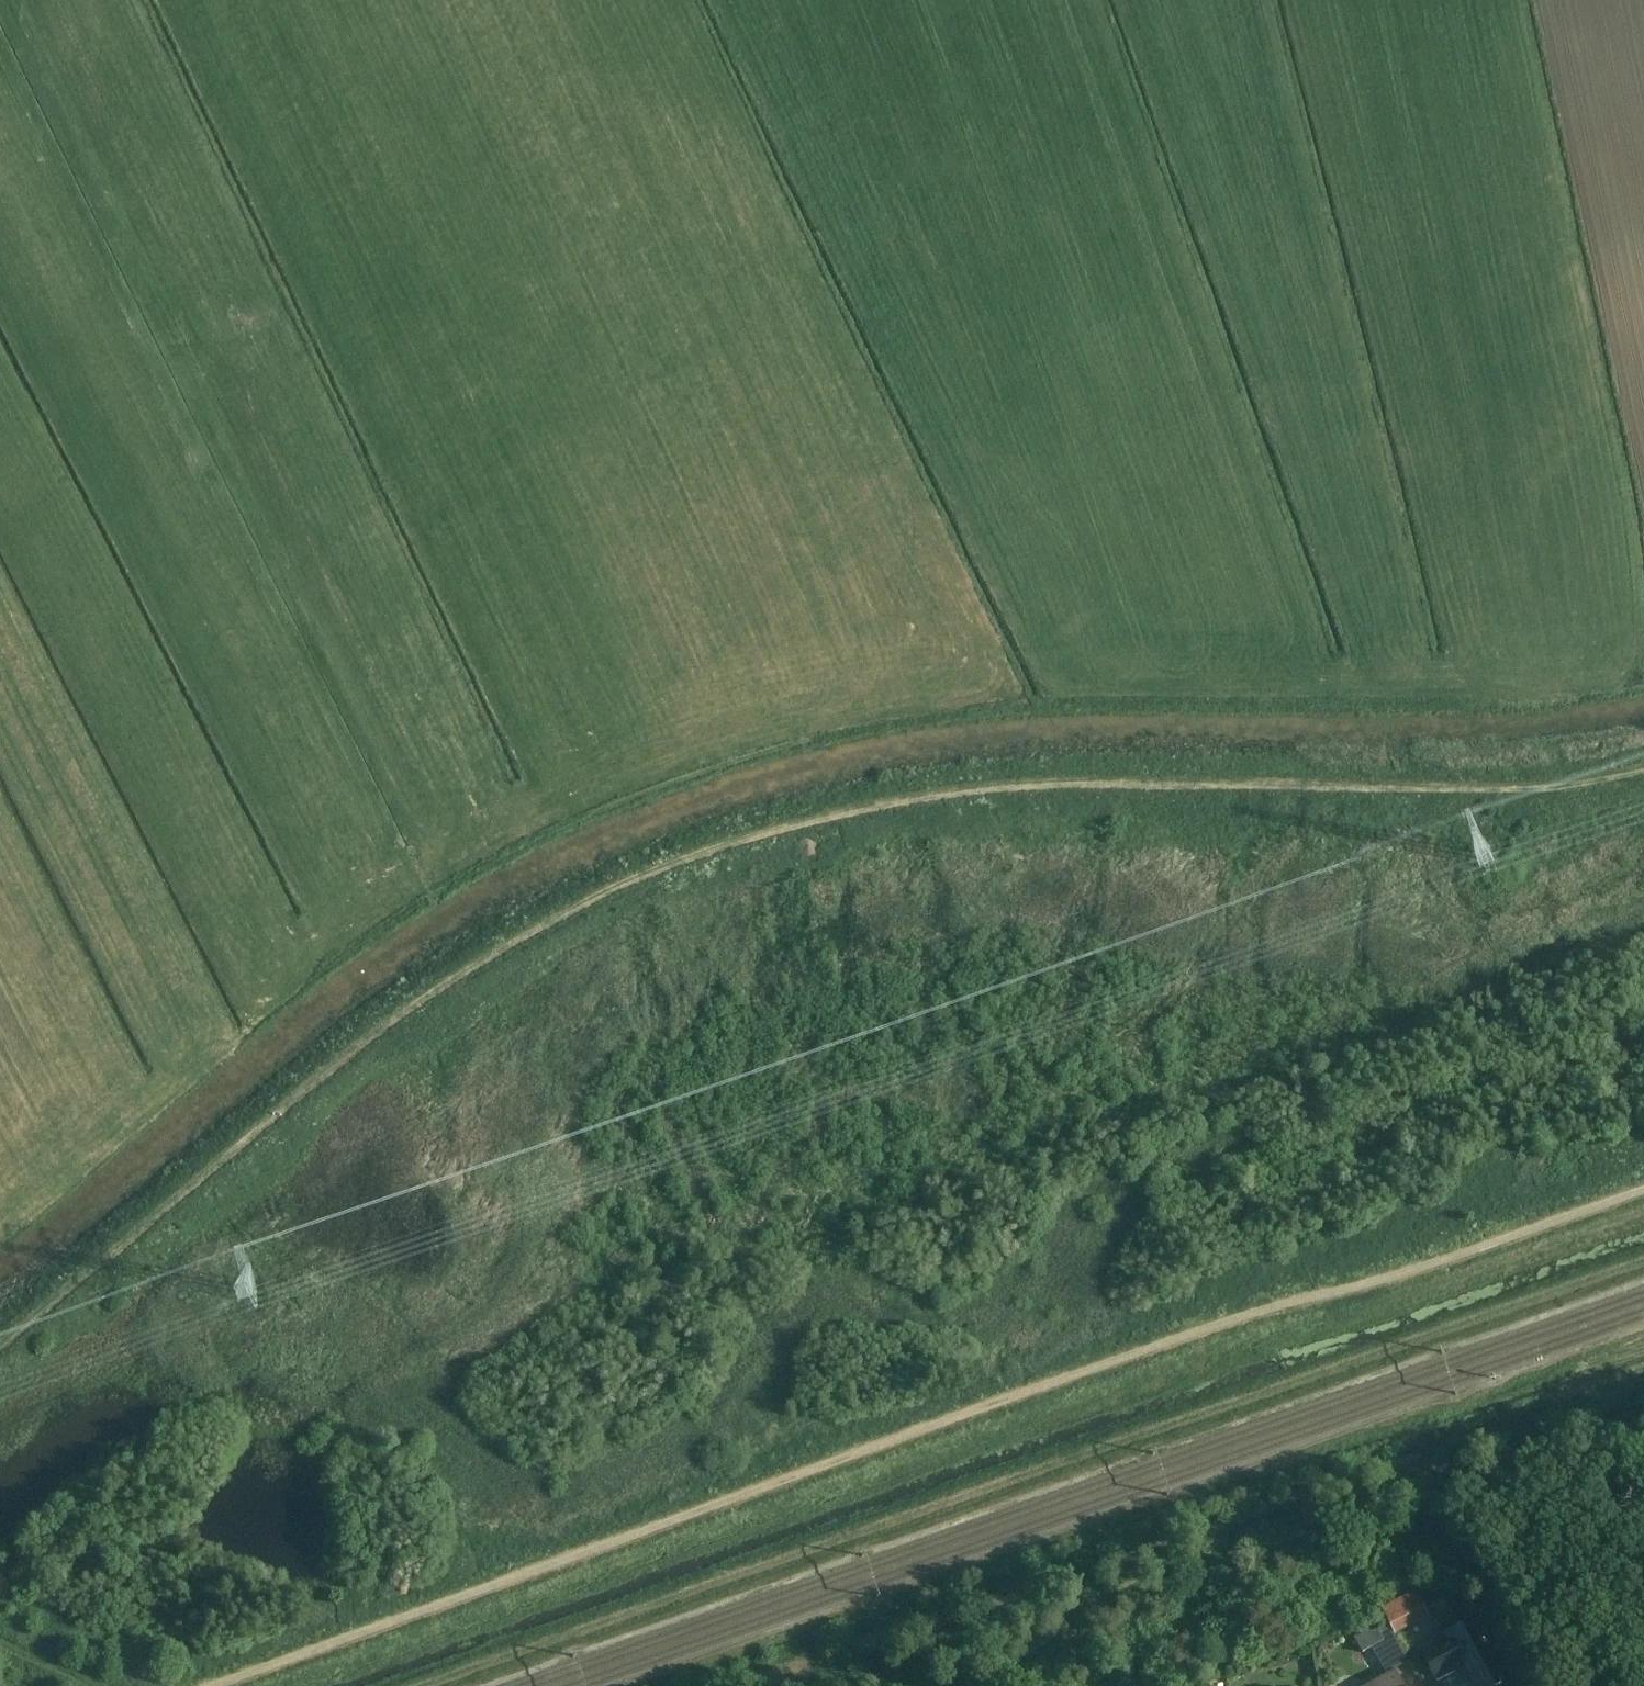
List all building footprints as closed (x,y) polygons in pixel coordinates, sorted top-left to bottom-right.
[(1399,1640),(1438,1620),(1426,1595),(1386,1615),(1399,1640)] [(1492,1648),(1476,1618),(1443,1635),(1445,1638),(1419,1652),(1435,1681),(1460,1668),(1470,1685),(1493,1685),(1508,1678),(1506,1673),(1521,1665),(1508,1640),(1492,1648)] [(1376,1630),(1353,1638),(1362,1653),(1383,1641),(1376,1630)] [(1394,1670),(1366,1685),(1404,1685),(1394,1670)]
